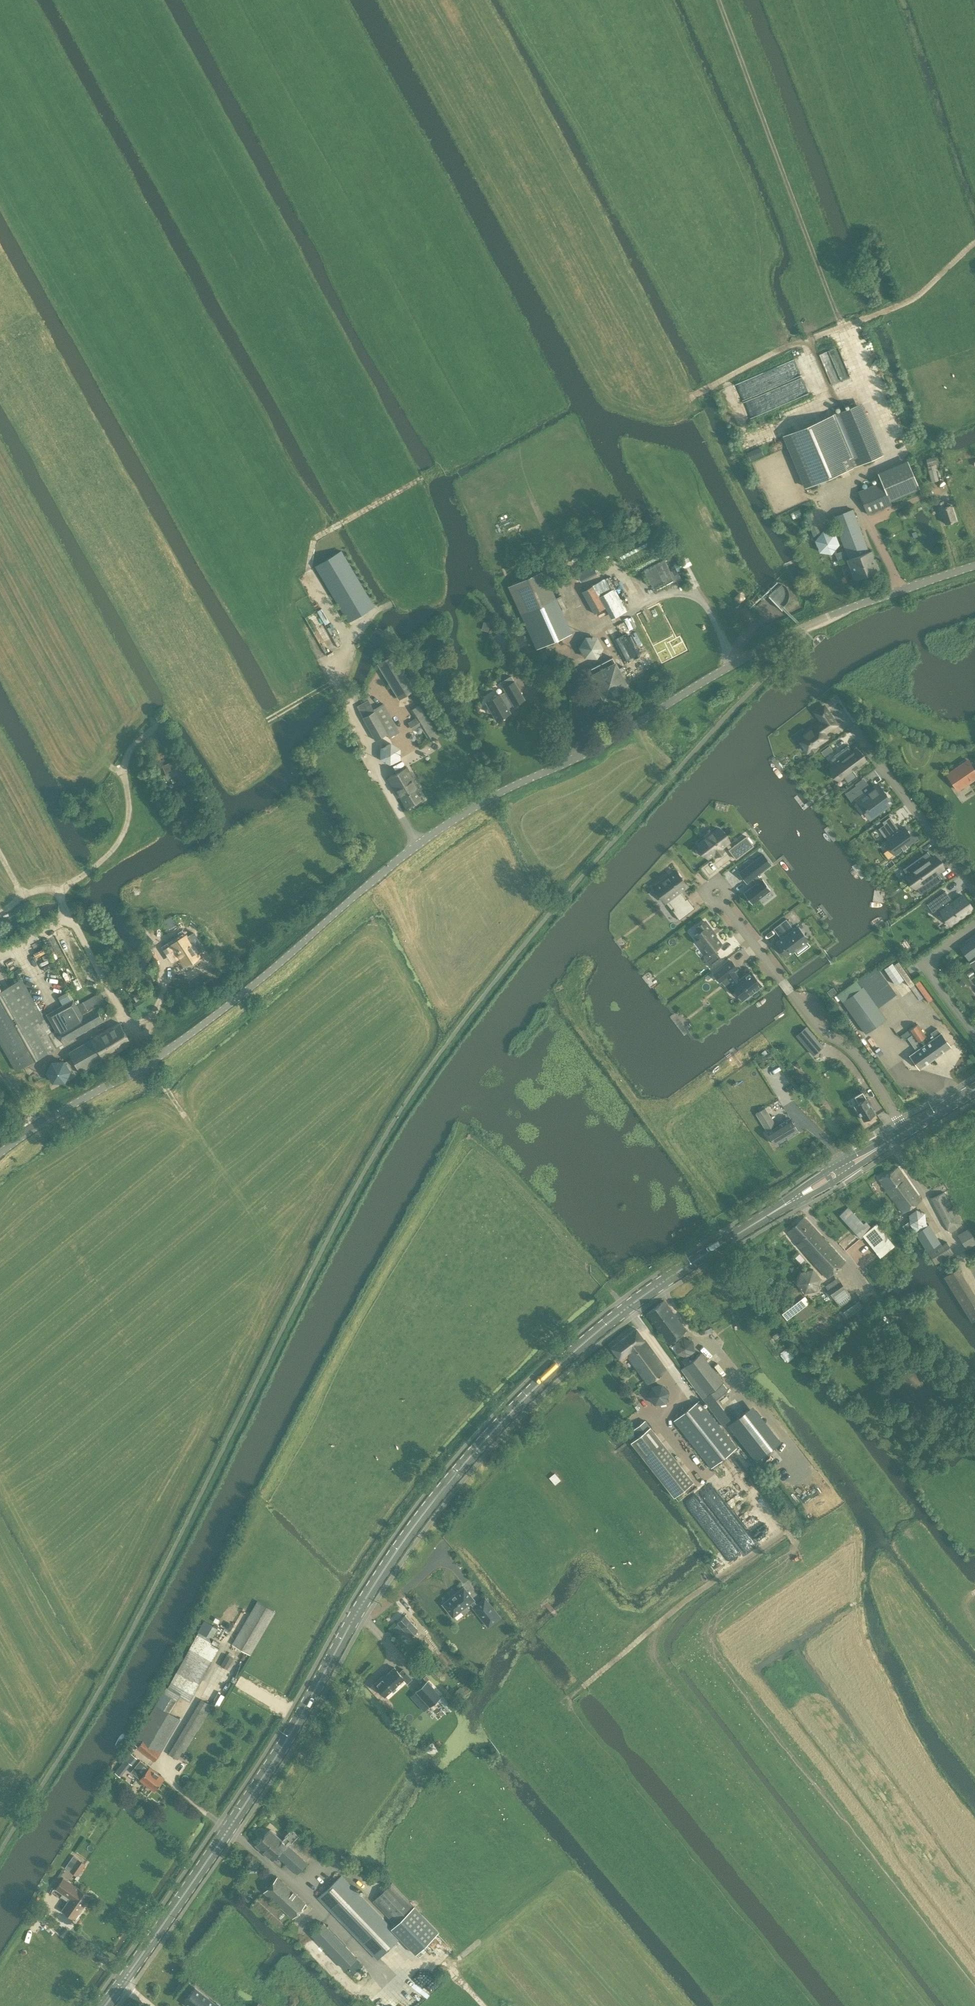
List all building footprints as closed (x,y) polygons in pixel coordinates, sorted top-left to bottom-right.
[(854,406),(784,435),(806,487),(883,455),(884,454),(880,445),(879,446),(872,449),(854,406)] [(936,463),(934,457),(926,460),(928,466),(936,463)] [(934,465),(928,466),(932,481),(938,480),(934,465)] [(881,482),(858,492),(868,514),(891,504),(889,501),(881,482)] [(955,520),(950,505),(941,508),(939,503),(936,504),(941,517),(943,517),(945,523),(955,520)] [(871,551),(869,552),(853,510),(833,517),(848,560),(847,560),(854,579),(878,570),(871,551)] [(834,534),(822,532),(815,541),(819,553),(831,554),(838,545),(834,534)] [(341,551),(316,566),(348,621),(374,606),(341,551)] [(577,575),(581,582),(597,573),(593,566),(577,575)] [(508,586),(528,630),(537,649),(571,634),(562,614),(542,571),(508,586)] [(626,611),(614,589),(611,591),(605,579),(582,592),(594,614),(610,605),(616,616),(626,611)] [(782,610),(784,606),(785,605),(785,604),(786,603),(787,602),(788,601),(788,600),(789,599),(789,598),(789,596),(789,595),(789,594),(789,593),(789,591),(789,590),(788,589),(788,588),(787,587),(786,586),(785,585),(785,584),(784,583),(783,583),(782,582),(780,582),(779,581),(778,581),(777,581),(777,580),(776,580),(776,581),(782,583),(768,596),(782,610)] [(627,620),(605,632),(623,667),(626,673),(630,680),(656,667),(648,653),(645,654),(627,620)] [(501,632),(493,636),(501,650),(509,645),(501,632)] [(580,647),(585,657),(597,658),(603,648),(597,638),(586,637),(580,647)] [(399,699),(415,690),(393,655),(378,664),(399,699)] [(613,658),(591,670),(606,700),(629,688),(613,658)] [(514,681),(511,675),(500,681),(504,687),(503,687),(507,694),(501,697),(500,694),(486,702),(488,706),(487,712),(492,713),(496,720),(501,718),(505,719),(506,715),(510,713),(506,706),(512,703),(513,705),(524,699),(514,681)] [(376,740),(387,734),(389,737),(399,732),(384,703),(373,709),(369,701),(358,707),(370,729),(376,740)] [(412,729),(420,724),(431,742),(439,736),(419,705),(411,710),(416,718),(409,723),(412,729)] [(837,723),(824,706),(815,713),(821,721),(798,738),(807,751),(808,750),(809,752),(817,747),(815,745),(825,738),(822,734),(837,723)] [(381,758),(390,765),(400,760),(400,748),(391,742),(381,747),(381,758)] [(853,752),(848,745),(829,759),(847,783),(857,776),(850,768),(862,760),(855,750),(853,752)] [(175,770),(179,781),(187,778),(180,758),(162,765),(166,773),(175,770)] [(947,774),(959,791),(974,780),(974,772),(967,760),(947,774)] [(406,767),(388,778),(398,796),(400,795),(407,807),(422,799),(417,789),(419,788),(406,767)] [(852,788),(847,791),(851,796),(855,793),(858,797),(855,799),(865,811),(864,812),(863,812),(869,819),(889,804),(888,801),(890,800),(879,786),(878,787),(876,785),(875,786),(871,789),(866,783),(863,785),(859,788),(856,785),(852,788)] [(173,794),(186,800),(190,793),(178,786),(173,794)] [(889,817),(882,822),(884,824),(878,829),(884,837),(885,837),(887,839),(884,841),(895,855),(915,841),(904,826),(899,830),(890,817),(889,817)] [(746,836),(732,847),(718,829),(699,844),(709,857),(714,852),(716,854),(722,850),(721,850),(726,846),(729,849),(728,850),(736,860),(754,846),(746,836)] [(934,854),(931,857),(927,852),(926,852),(904,869),(907,874),(905,875),(915,890),(917,889),(920,894),(941,879),(938,874),(945,869),(934,854)] [(763,853),(738,872),(747,883),(752,879),(757,875),(771,864),(763,853)] [(694,908),(681,890),(686,886),(676,872),(653,889),(665,904),(666,903),(679,920),(694,908)] [(762,879),(761,880),(757,875),(752,879),(756,883),(744,892),(752,904),(770,890),(762,879)] [(945,891),(926,904),(935,916),(940,912),(950,927),(974,909),(963,893),(952,901),(945,891)] [(797,926),(793,929),(786,919),(774,928),(781,938),(776,942),(786,956),(807,940),(797,926)] [(714,949),(721,944),(714,935),(715,935),(704,921),(695,928),(698,932),(692,936),(707,954),(703,957),(712,968),(722,960),(714,949)] [(198,956),(195,950),(199,947),(199,946),(196,940),(194,940),(190,942),(186,936),(169,947),(173,953),(176,952),(184,965),(198,956)] [(959,948),(968,960),(974,955),(974,936),(959,948)] [(891,962),(910,986),(915,982),(895,958),(891,962)] [(740,980),(733,971),(737,969),(731,961),(713,975),(720,983),(725,979),(742,1001),(761,986),(750,972),(740,980)] [(877,1007),(896,994),(877,968),(876,968),(864,977),(863,975),(857,979),(877,1007)] [(16,1070),(103,1021),(99,1014),(108,1008),(100,993),(77,1006),(73,1000),(46,1015),(55,1031),(52,1033),(21,979),(18,981),(0,991),(0,1042),(16,1070)] [(842,1001),(849,1011),(865,1033),(876,1025),(885,1018),(877,1007),(857,979),(836,993),(842,1001)] [(80,1072),(102,1060),(105,1061),(111,1058),(111,1055),(131,1043),(120,1023),(69,1053),(72,1058),(66,1062),(70,1069),(76,1065),(80,1072)] [(916,1042),(917,1042),(922,1038),(926,1036),(918,1024),(910,1029),(909,1027),(907,1029),(916,1042)] [(912,1045),(916,1051),(910,1055),(919,1068),(934,1058),(924,1045),(921,1047),(917,1042),(916,1042),(907,1029),(900,1034),(904,1040),(907,1038),(912,1045)] [(934,1038),(926,1044),(924,1045),(934,1058),(950,1046),(937,1029),(931,1033),(934,1038)] [(809,1043),(792,1055),(797,1061),(799,1059),(806,1069),(821,1059),(818,1054),(813,1048),(809,1043)] [(52,1061),(47,1072),(53,1082),(65,1081),(71,1071),(64,1061),(52,1061)] [(855,1097),(859,1103),(855,1106),(863,1120),(875,1113),(870,1105),(872,1104),(867,1098),(866,1099),(862,1093),(855,1097)] [(775,1125),(768,1113),(765,1108),(756,1113),(766,1131),(775,1125)] [(767,1132),(774,1144),(797,1130),(790,1118),(767,1132)] [(898,1167),(880,1180),(895,1202),(902,1212),(920,1200),(898,1167)] [(950,1232),(962,1225),(944,1192),(932,1199),(948,1228),(950,1231),(950,1232)] [(840,1214),(839,1215),(860,1238),(863,1236),(876,1252),(890,1240),(877,1223),(872,1226),(871,1228),(866,1221),(863,1224),(861,1221),(848,1207),(840,1214)] [(916,1209),(908,1214),(909,1224),(912,1227),(916,1233),(934,1262),(935,1263),(936,1263),(953,1252),(946,1241),(941,1244),(940,1242),(929,1225),(928,1225),(927,1225),(926,1223),(925,1212),(916,1209)] [(794,1240),(827,1277),(844,1262),(804,1218),(787,1233),(794,1240)] [(908,1222),(902,1226),(906,1231),(907,1230),(909,1229),(912,1227),(909,1224),(908,1222)] [(957,1235),(965,1248),(966,1249),(974,1243),(974,1239),(968,1228),(957,1235)] [(944,1276),(965,1311),(972,1321),(974,1319),(974,1296),(958,1268),(952,1271),(946,1275),(944,1276)] [(798,1282),(805,1292),(817,1290),(821,1278),(813,1269),(801,1271),(798,1282)] [(830,1293),(828,1294),(831,1298),(833,1296),(836,1301),(838,1304),(839,1303),(841,1306),(852,1299),(848,1293),(843,1286),(840,1281),(828,1290),(830,1293)] [(685,1330),(667,1306),(664,1301),(647,1314),(668,1342),(685,1330)] [(636,1329),(612,1347),(622,1361),(628,1356),(647,1382),(666,1368),(636,1329)] [(682,1336),(674,1343),(676,1353),(687,1357),(695,1351),(693,1340),(682,1336)] [(685,1366),(701,1387),(707,1394),(722,1381),(700,1353),(685,1366)] [(652,1386),(648,1396),(655,1404),(665,1402),(669,1392),(661,1384),(652,1386)] [(740,1403),(725,1385),(713,1395),(727,1413),(740,1403)] [(711,1467),(736,1447),(699,1401),(674,1421),(711,1467)] [(748,1409),(727,1425),(755,1461),(776,1445),(748,1409)] [(639,1435),(631,1441),(674,1496),(693,1482),(650,1427),(645,1420),(634,1429),(639,1435)] [(473,1600),(474,1600),(463,1587),(442,1604),(453,1617),(470,1603),(473,1607),(472,1607),(487,1626),(500,1616),(485,1597),(476,1604),(473,1600)] [(271,1609),(256,1600),(243,1623),(258,1632),(271,1609)] [(410,1636),(418,1629),(405,1615),(398,1622),(410,1636)] [(232,1642),(211,1631),(203,1645),(223,1657),(232,1642)] [(190,1701),(210,1666),(186,1655),(167,1687),(166,1687),(163,1692),(146,1722),(131,1743),(137,1747),(136,1748),(153,1761),(155,1758),(180,1720),(180,1719),(169,1712),(177,1701),(180,1695),(190,1701)] [(403,1669),(399,1673),(394,1667),(384,1677),(383,1676),(374,1684),(385,1696),(403,1679),(405,1680),(409,1677),(411,1679),(409,1680),(410,1680),(412,1679),(403,1669)] [(427,1681),(415,1692),(429,1707),(441,1696),(427,1681)] [(201,1700),(169,1754),(178,1759),(182,1751),(184,1752),(191,1740),(212,1706),(201,1700)] [(125,1759),(121,1765),(123,1767),(126,1763),(128,1761),(131,1763),(132,1765),(137,1758),(130,1753),(129,1755),(125,1759)] [(164,1779),(149,1767),(141,1760),(131,1771),(140,1778),(155,1790),(164,1779)] [(120,1777),(124,1772),(119,1767),(119,1768),(118,1768),(115,1772),(120,1777)] [(283,1840),(270,1829),(256,1846),(272,1859),(276,1854),(279,1856),(278,1856),(297,1874),(307,1863),(288,1845),(291,1842),(292,1843),(299,1835),(291,1830),(285,1836),(285,1837),(283,1840)] [(70,1871),(71,1871),(77,1875),(85,1864),(79,1859),(73,1855),(65,1867),(70,1871)] [(378,1959),(400,1938),(415,1954),(438,1932),(414,1906),(392,1883),(374,1900),(395,1923),(396,1924),(391,1929),(341,1876),(319,1898),(378,1959)] [(277,1877),(264,1892),(292,1918),(306,1903),(277,1877)] [(70,1898),(62,1910),(75,1918),(90,1896),(64,1878),(56,1889),(70,1898)] [(363,1966),(356,1958),(357,1957),(323,1923),(312,1934),(311,1935),(352,1976),(363,1966)] [(183,2002),(189,2005),(220,2005),(215,2003),(215,2004),(194,1987),(183,2002)]
